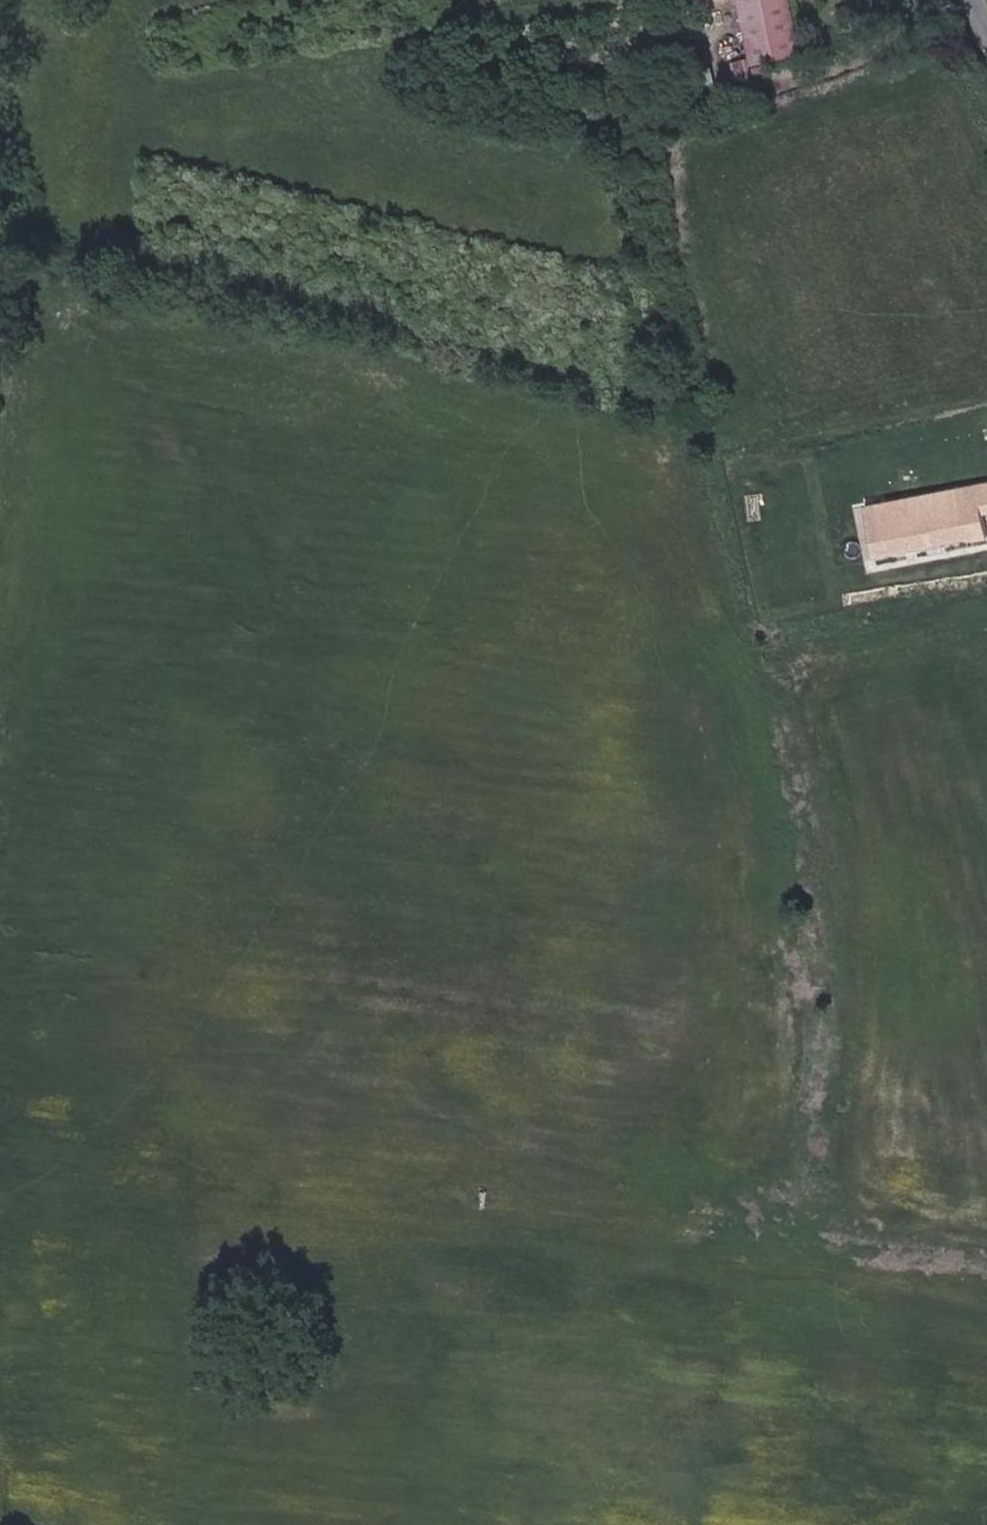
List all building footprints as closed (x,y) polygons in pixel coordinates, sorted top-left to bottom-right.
[(792,0),(739,0),(750,62),(801,53),(792,0)] [(956,525),(951,492),(975,488),(972,471),(854,492),(858,513),(888,507),(894,537),(956,525)]
